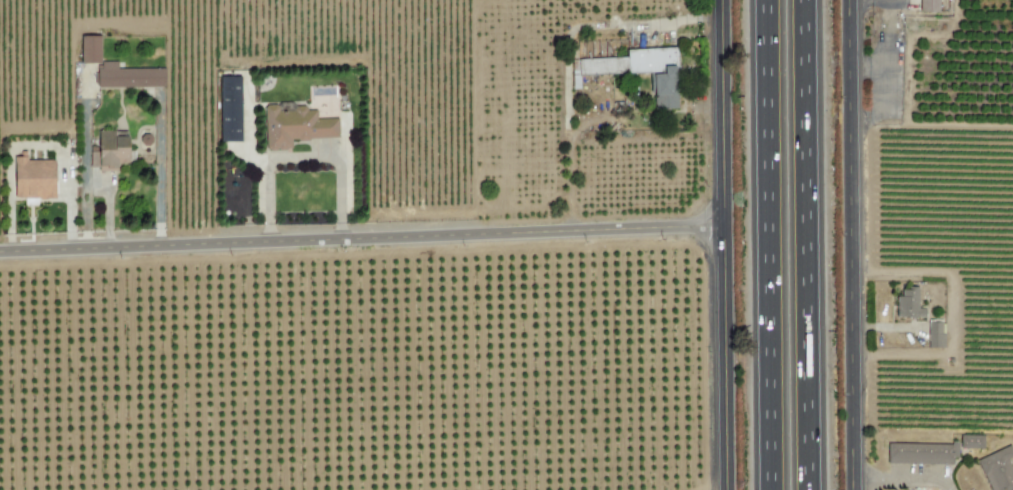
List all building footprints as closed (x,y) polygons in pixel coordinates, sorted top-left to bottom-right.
[(938,0),(919,0),(919,12),(938,11),(938,0)] [(99,36),(80,35),(80,63),(99,63),(99,36)] [(650,72),(652,109),(677,108),(676,95),(670,96),(670,77),(676,77),(675,48),(625,50),(626,57),(573,60),(574,75),(650,72)] [(116,68),(116,61),(104,61),(104,63),(100,63),(100,65),(95,65),(96,88),(163,87),(163,68),(116,68)] [(240,141),(239,76),(218,76),(219,141),(240,141)] [(337,137),(336,117),(315,118),(314,109),(304,110),(304,105),(292,105),(292,113),(263,114),(265,151),(290,150),(290,140),(337,137)] [(89,169),(115,169),(116,159),(127,159),(127,136),(113,135),(113,130),(97,130),(97,146),(89,146),(89,169)] [(13,199),(54,198),(53,159),(25,159),(25,153),(12,153),(13,199)] [(897,317),(924,317),(924,308),(917,308),(917,288),(897,288),(897,317)] [(928,347),(942,347),(941,322),(927,322),(928,347)] [(959,448),(983,448),(983,435),(959,435),(959,448)] [(887,443),(887,463),(955,464),(956,444),(887,443)] [(1012,486),(1012,474),(1006,459),(1012,456),(1012,454),(1009,444),(975,460),(989,489),(1004,489),(1012,486)]
